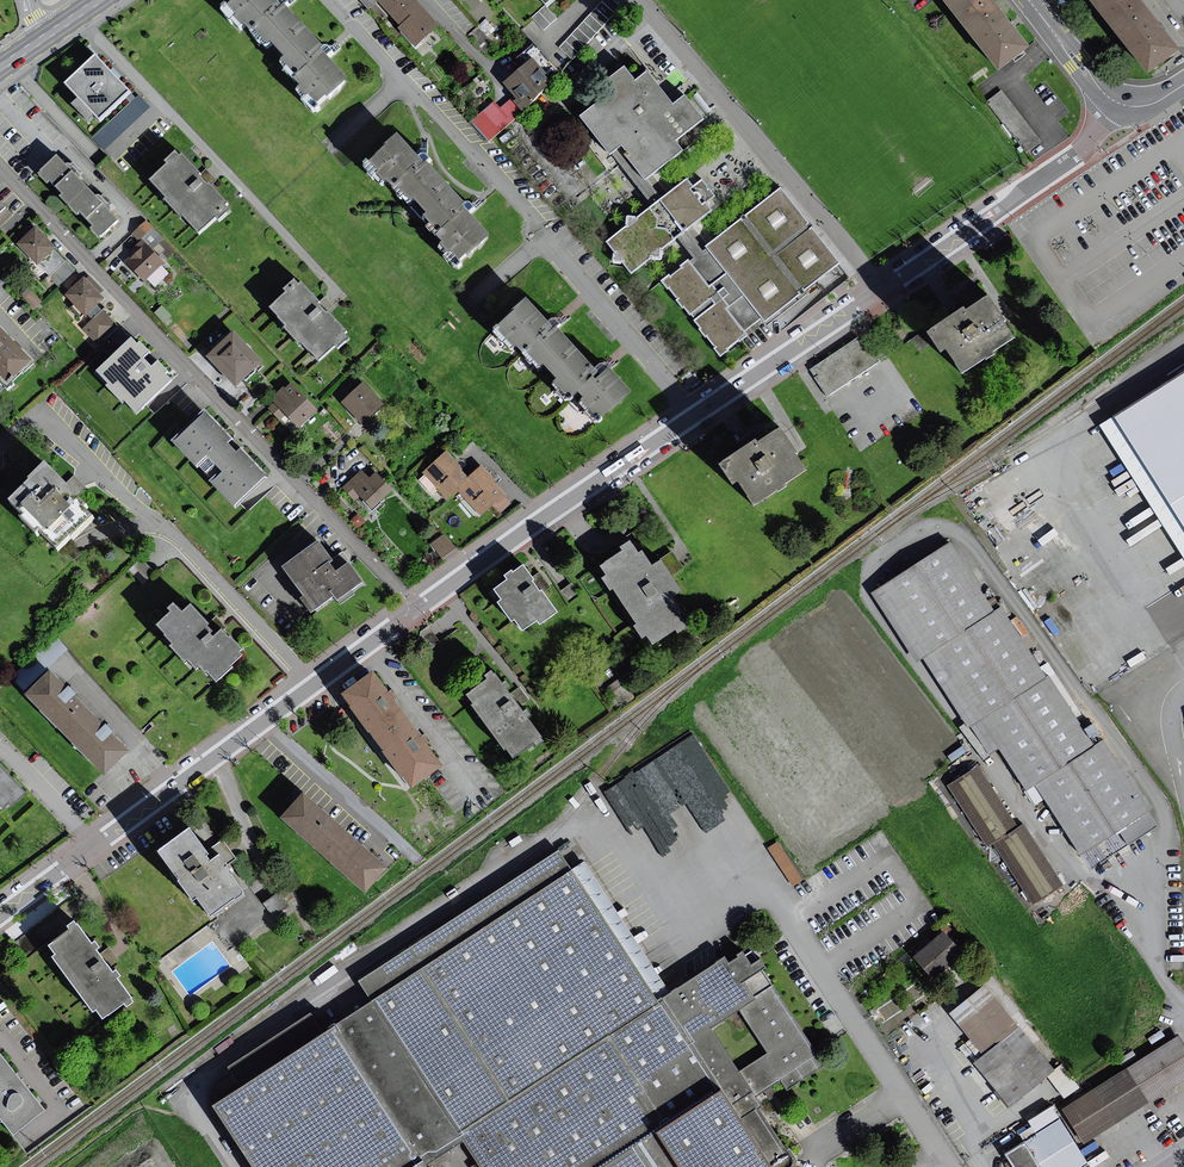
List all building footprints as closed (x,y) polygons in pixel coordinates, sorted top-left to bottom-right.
[(255,0),(227,0),(212,13),(232,36),(238,31),(281,80),(278,83),(301,109),(330,83),(306,55),(305,54),(308,52),(269,8),(266,12),(255,0)] [(435,27),(411,0),(371,0),(396,28),(393,31),(409,50),(435,27)] [(532,10),(543,0),(524,0),(532,10)] [(987,0),(936,0),(996,71),(1025,46),(987,0)] [(1130,0),(1084,0),(1083,1),(1143,75),(1172,52),(1130,0)] [(616,13),(604,1),(558,50),(571,62),(616,13)] [(542,33),(555,21),(543,8),(530,20),(542,33)] [(119,94),(88,59),(56,88),(88,122),(119,94)] [(519,110),(547,87),(526,62),(498,86),(519,110)] [(606,95),(574,119),(602,157),(613,148),(638,182),(675,154),(668,145),(697,123),(678,98),(664,108),(639,75),(626,84),(616,70),(597,84),(606,95)] [(1040,144),(1000,91),(985,102),(1025,155),(1040,144)] [(159,125),(138,101),(92,142),(114,166),(159,125)] [(488,144),(519,117),(507,104),(500,110),(493,103),(470,122),(488,144)] [(406,167),(382,140),(350,169),(370,191),(378,184),(424,236),(421,239),(443,264),(472,238),(450,213),(453,211),(411,163),(406,167)] [(154,165),(157,169),(139,185),(187,236),(203,220),(207,224),(221,211),(166,154),(154,165)] [(118,221),(58,156),(40,172),(100,237),(118,221)] [(622,229),(602,243),(609,254),(608,264),(619,267),(626,275),(649,258),(657,261),(659,252),(706,214),(699,207),(712,197),(699,183),(688,190),(682,182),(633,220),(623,219),(622,229)] [(715,359),(834,267),(776,192),(657,284),(715,359)] [(132,233),(139,241),(152,231),(145,223),(132,233)] [(52,250),(30,230),(12,248),(34,269),(52,250)] [(141,249),(122,266),(139,285),(143,281),(152,290),(167,277),(141,249)] [(57,286),(71,272),(63,264),(49,278),(57,286)] [(274,296),(258,311),(307,363),(323,348),(326,351),(339,339),(284,280),(271,293),(274,296)] [(99,300),(80,281),(62,299),(81,318),(99,300)] [(41,306),(31,294),(23,300),(33,312),(41,306)] [(1012,340),(985,300),(963,314),(962,312),(929,333),(958,376),(982,360),(984,363),(994,356),(993,353),(1012,340)] [(484,329),(476,336),(495,356),(501,351),(523,374),(528,370),(540,384),(535,388),(550,405),(557,399),(566,408),(558,415),(575,434),(616,396),(594,371),(584,379),(540,331),(537,334),(510,305),(484,329)] [(116,328),(104,316),(85,334),(97,346),(116,328)] [(0,334),(0,391),(3,394),(31,365),(0,334)] [(226,337),(201,360),(230,391),(255,367),(226,337)] [(825,399),(879,364),(861,337),(808,371),(825,399)] [(126,401),(137,413),(172,381),(166,375),(169,372),(158,361),(152,367),(146,361),(151,356),(138,342),(136,344),(133,341),(99,372),(109,383),(106,386),(123,404),(126,401)] [(1090,415),(1183,561),(1183,354),(1090,415)] [(313,414),(289,387),(269,405),(292,432),(313,414)] [(361,387),(339,407),(357,428),(379,408),(361,387)] [(222,512),(256,481),(228,452),(224,456),(216,447),(220,443),(195,415),(161,447),(184,471),(190,465),(204,480),(197,486),(222,512)] [(805,471),(781,431),(753,448),(725,465),(749,506),(773,491),(775,493),(785,487),(784,485),(805,471)] [(477,519),(502,499),(478,469),(464,480),(444,456),(420,475),(443,504),(456,494),(477,519)] [(82,508),(46,471),(8,507),(23,522),(19,526),(34,542),(38,538),(54,555),(67,542),(70,545),(90,526),(77,513),(82,508)] [(367,513),(389,493),(372,475),(365,482),(359,474),(339,492),(351,506),(356,501),(367,513)] [(431,543),(444,556),(456,544),(444,531),(431,543)] [(947,541),(871,587),(983,755),(989,750),(1019,794),(1029,786),(1077,857),(1149,808),(1102,737),(1091,743),(1049,670),(1044,675),(999,604),(991,609),(947,541)] [(617,553),(596,566),(602,575),(598,578),(608,593),(611,591),(632,624),(629,626),(638,639),(643,636),(649,645),(671,630),(674,634),(687,625),(669,597),(677,591),(657,561),(648,567),(638,551),(634,553),(627,542),(615,549),(617,553)] [(271,571),(302,615),(321,602),(324,605),(351,586),(337,566),(327,574),(307,546),(271,571)] [(555,613),(522,568),(511,575),(509,572),(502,577),(505,582),(490,592),(497,602),(493,605),(509,627),(513,624),(520,633),(535,622),(538,625),(555,613)] [(210,629),(191,607),(182,615),(175,607),(168,613),(171,616),(157,629),(174,647),(170,650),(186,667),(189,665),(196,673),(200,670),(206,677),(208,676),(217,685),(234,670),(232,668),(242,658),(239,655),(241,653),(223,633),(215,641),(207,632),(210,629)] [(545,744),(491,673),(484,679),(487,683),(467,698),(474,708),(471,711),(504,755),(507,753),(514,762),(535,746),(537,750),(545,744)] [(125,753),(50,676),(26,699),(100,777),(125,753)] [(402,722),(366,676),(336,699),(372,745),(402,722)] [(633,699),(620,681),(604,694),(617,711),(633,699)] [(435,764),(402,722),(372,745),(405,787),(435,764)] [(980,764),(949,784),(989,846),(994,843),(1020,826),(980,764)] [(7,805),(10,808),(24,795),(0,770),(0,812),(7,805)] [(385,871),(302,797),(280,822),(362,896),(385,871)] [(1020,826),(994,843),(1035,905),(1066,885),(1025,823),(1020,826)] [(188,830),(159,852),(208,919),(242,895),(223,869),(226,867),(218,856),(211,861),(188,830)] [(223,837),(209,848),(214,854),(221,849),(230,860),(236,855),(223,837)] [(769,845),(794,884),(803,878),(778,839),(769,845)] [(199,1108),(238,1166),(793,1166),(794,1166),(750,1099),(776,1083),(783,1094),(823,1068),(754,963),(747,967),(734,948),(653,1002),(555,853),(357,983),(368,1000),(319,1032),(307,1014),(221,1070),(232,1086),(199,1108)] [(277,894),(262,905),(272,919),(287,908),(277,894)] [(133,1000),(72,923),(65,928),(68,931),(48,947),(103,1017),(122,1003),(125,1006),(133,1000)] [(946,930),(917,955),(937,978),(966,953),(946,930)] [(1021,1024),(976,1061),(1012,1106),(1057,1069),(1021,1024)] [(1065,1110),(1084,1141),(1098,1132),(1130,1112),(1183,1078),(1183,1049),(1177,1039),(1065,1110)] [(0,1057),(0,1123),(11,1137),(43,1111),(0,1057)] [(1004,1153),(1013,1166),(1083,1166),(1089,1163),(1060,1118),(1004,1153)]
